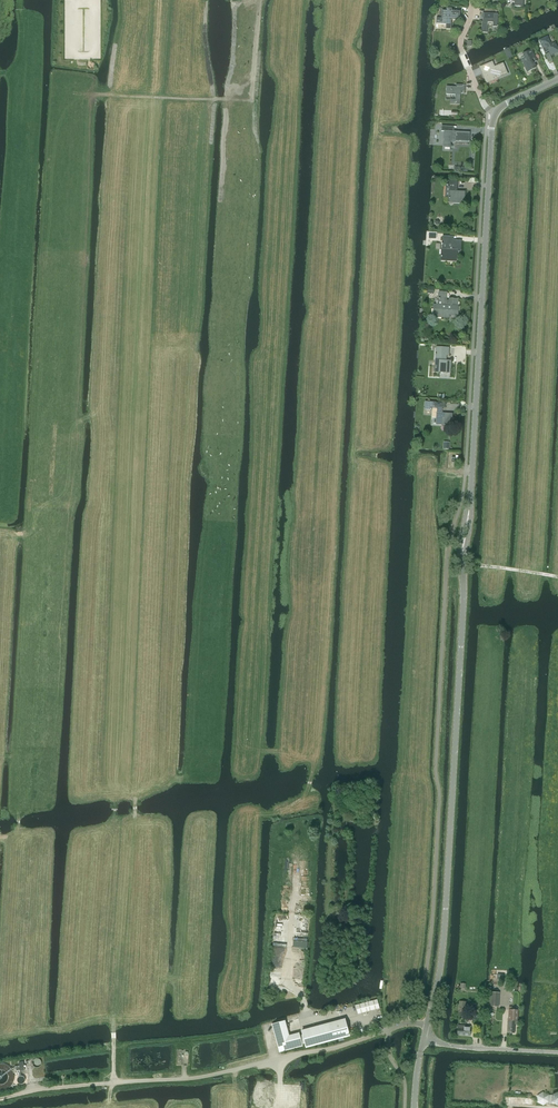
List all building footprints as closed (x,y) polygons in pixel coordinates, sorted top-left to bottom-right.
[(436,18),(436,24),(446,24),(446,29),(451,29),(451,20),(459,20),(460,12),(442,11),(442,19),(436,18)] [(482,22),(481,32),(487,33),(488,22),(493,22),(493,27),(497,27),(498,14),(483,13),(483,22),(482,22)] [(539,40),(545,52),(549,51),(551,55),(557,52),(557,49),(555,43),(551,45),(547,36),(539,40)] [(525,58),(521,60),(527,72),(536,68),(533,63),(537,61),(532,50),(523,54),(525,58)] [(489,72),(482,74),(486,83),(506,75),(504,70),(505,70),(503,63),(493,67),(491,63),(486,65),(489,72)] [(446,86),(446,94),(455,95),(455,99),(450,99),(450,104),(460,105),(460,92),(465,93),(465,85),(456,84),(456,87),(446,86)] [(442,126),(441,131),(445,131),(444,149),(450,149),(451,141),(455,141),(455,140),(469,140),(470,133),(454,132),(454,127),(442,126)] [(447,184),(447,185),(447,186),(450,186),(450,191),(449,191),(449,202),(454,202),(454,200),(464,201),(465,192),(455,191),(455,185),(457,185),(457,182),(448,181),(447,184)] [(456,259),(457,250),(460,251),(461,241),(453,241),(453,242),(450,242),(450,237),(442,236),(442,243),(441,243),(441,244),(442,244),(442,249),(441,249),(441,260),(446,260),(446,258),(456,259)] [(432,317),(436,317),(445,318),(445,315),(458,315),(458,306),(458,299),(449,298),(448,302),(446,301),(446,298),(447,292),(439,292),(438,303),(437,303),(437,305),(433,304),(432,317)] [(435,360),(435,371),(440,371),(440,369),(450,370),(451,361),(446,361),(446,355),(448,355),(448,348),(436,347),(436,354),(435,354),(435,355),(436,355),(435,360)] [(424,401),(424,409),(432,410),(432,408),(435,408),(437,408),(437,413),(436,424),(441,424),(441,422),(451,422),(452,414),(442,413),(442,407),(444,407),(445,404),(435,403),(435,402),(424,401)] [(490,993),(490,1006),(498,1007),(499,993),(490,993)] [(377,999),(355,1005),(358,1014),(379,1008),(377,999)] [(509,1011),(507,1033),(514,1033),(515,1023),(517,1024),(518,1011),(518,1010),(517,1009),(517,1007),(509,1006),(509,1009),(509,1011)] [(283,1022),(272,1025),(279,1052),(302,1046),(302,1045),(305,1044),(306,1047),(349,1035),(345,1019),(302,1031),(303,1035),(299,1036),(299,1035),(287,1038),(283,1022)] [(457,1035),(464,1035),(470,1036),(470,1026),(458,1025),(457,1035)] [(20,1071),(25,1070),(24,1061),(19,1062),(20,1066),(15,1066),(15,1073),(20,1072),(20,1071)]
